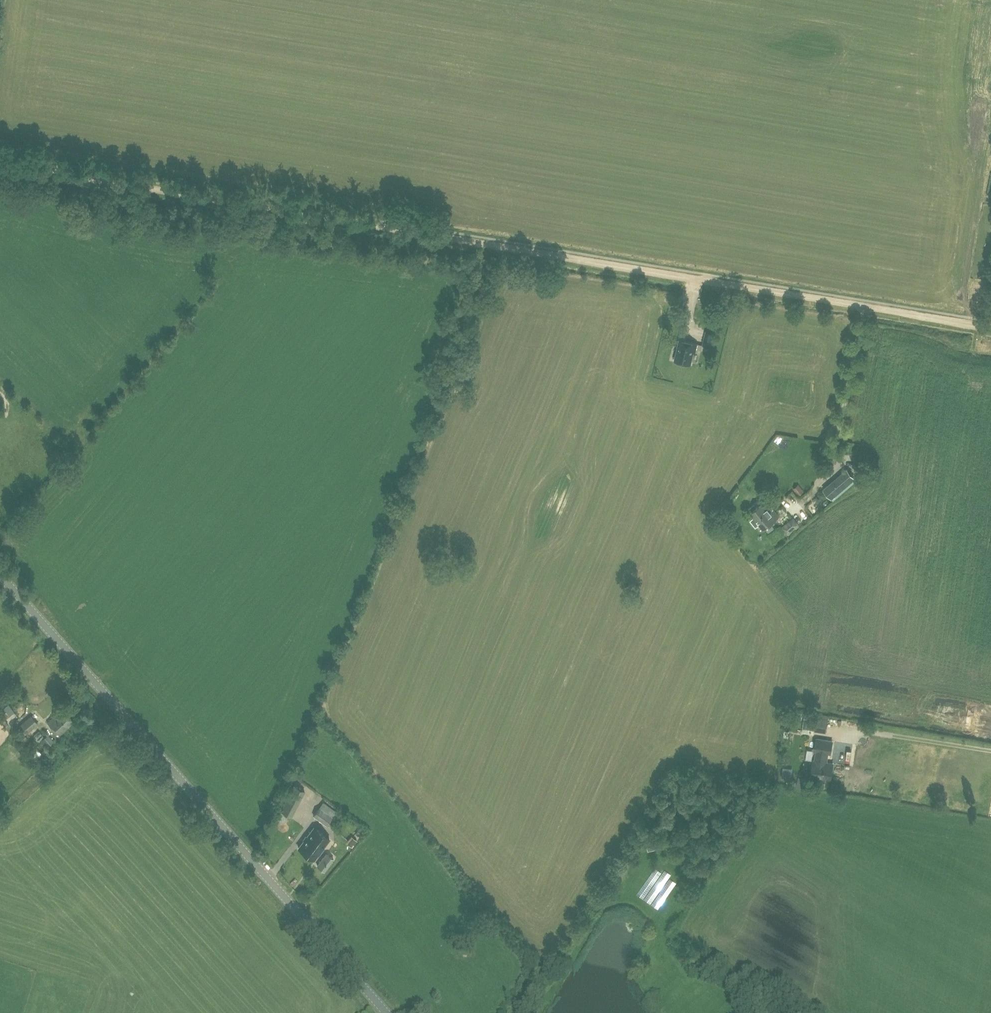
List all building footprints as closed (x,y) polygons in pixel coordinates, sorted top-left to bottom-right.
[(713,347),(716,333),(705,331),(702,345),(713,347)] [(694,352),(696,343),(679,340),(675,360),(690,363),(693,352),(694,352)] [(831,498),(854,479),(847,469),(824,489),(831,498)] [(798,496),(804,491),(799,484),(793,489),(798,496)] [(765,507),(761,503),(750,512),(764,528),(779,516),(769,504),(765,507)] [(788,528),(797,525),(795,519),(786,521),(788,528)] [(10,715),(15,711),(9,704),(4,708),(10,715)] [(60,736),(74,722),(62,709),(47,723),(60,736)] [(26,735),(38,724),(32,715),(19,726),(20,727),(17,730),(22,736),(19,739),(23,743),(28,739),(24,735),(26,734),(26,735)] [(826,733),(828,719),(816,717),(814,731),(826,733)] [(40,741),(46,748),(40,753),(33,744),(30,747),(33,751),(32,752),(28,755),(27,756),(33,764),(43,756),(45,758),(50,753),(46,748),(53,742),(47,735),(40,741)] [(830,754),(832,741),(816,738),(814,751),(816,751),(814,760),(813,760),(810,777),(830,780),(833,763),(824,762),(826,753),(830,754)] [(774,747),(780,759),(792,753),(787,741),(774,747)] [(799,778),(797,787),(808,789),(810,779),(799,778)] [(295,786),(282,811),(291,816),(304,791),(295,786)] [(326,826),(334,815),(336,812),(334,810),(323,802),(313,816),(326,826)] [(329,839),(314,827),(298,848),(313,860),(329,839)] [(324,872),(335,859),(327,853),(317,866),(324,872)]
